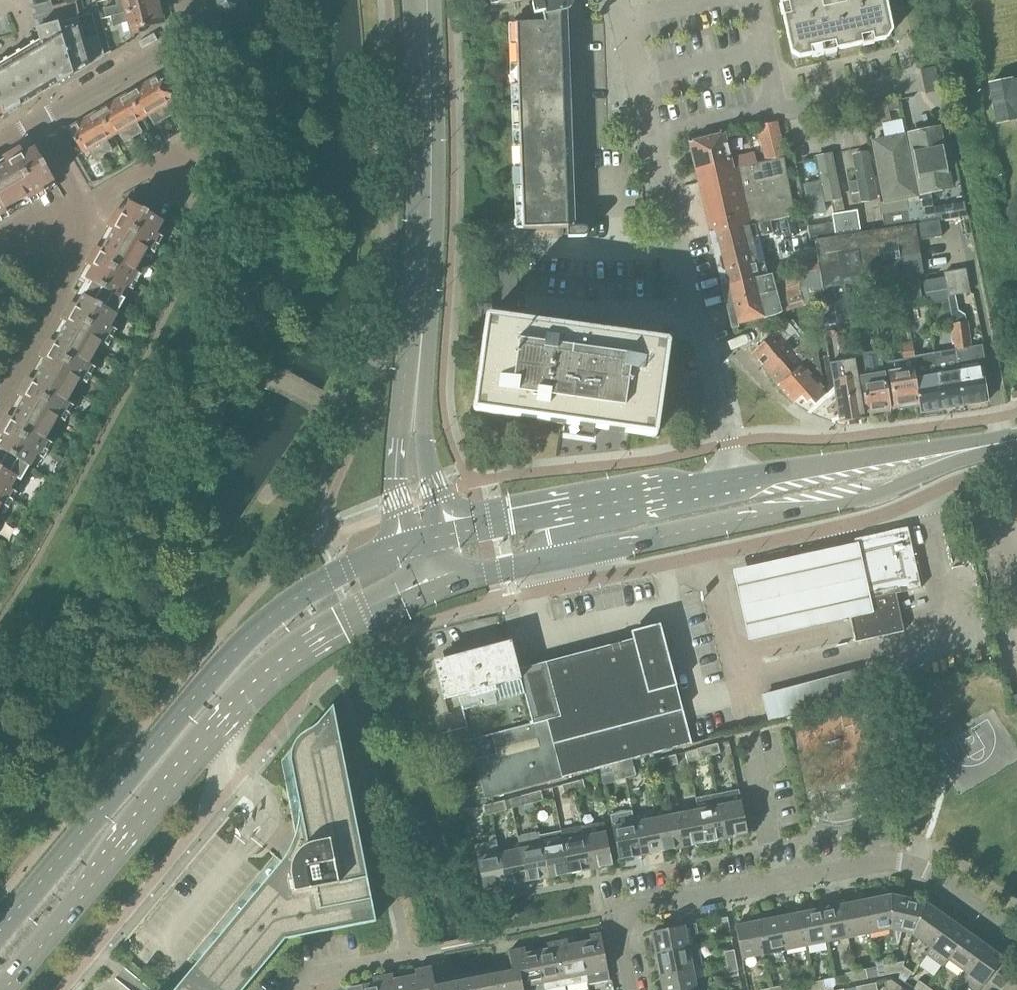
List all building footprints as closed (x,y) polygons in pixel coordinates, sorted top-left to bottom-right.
[(111,16),(159,4),(158,0),(103,0),(107,17),(111,16)] [(222,16),(226,18),(231,18),(235,16),(238,12),(239,8),(239,4),(237,0),(219,0),(217,4),(217,9),(219,13),(222,16)] [(516,24),(523,230),(568,228),(568,237),(584,237),(585,237),(587,236),(588,235),(588,234),(589,233),(589,232),(589,230),(588,229),(587,228),(586,227),(585,227),(584,227),(568,227),(568,206),(567,187),(567,186),(566,167),(566,165),(566,146),(566,145),(565,126),(565,124),(564,105),(564,104),(563,85),(563,84),(563,65),(563,63),(562,44),(562,43),(561,24),(568,23),(568,22),(567,8),(568,7),(569,6),(570,5),(570,4),(569,3),(569,1),(568,0),(558,0),(551,1),(533,5),(535,16),(543,14),(545,23),(516,24)] [(792,53),(800,58),(886,39),(891,31),(885,0),(781,0),(792,53)] [(53,7),(57,22),(81,15),(76,1),(53,7)] [(164,23),(159,4),(111,16),(114,27),(126,22),(127,22),(129,22),(131,31),(133,30),(134,35),(146,32),(145,28),(164,23)] [(4,117),(5,117),(22,107),(22,106),(35,98),(45,92),(58,84),(59,85),(74,75),(105,56),(93,13),(79,18),(80,24),(61,30),(59,22),(37,29),(40,39),(34,42),(31,44),(32,45),(33,51),(22,57),(0,70),(0,120),(4,117)] [(926,94),(938,91),(942,90),(940,83),(937,66),(935,67),(921,70),(926,94)] [(143,83),(164,120),(173,115),(166,103),(173,100),(159,76),(148,83),(147,81),(143,83)] [(1012,81),(1011,78),(988,83),(996,122),(1016,118),(1016,80),(1012,81)] [(139,88),(129,94),(143,118),(148,115),(155,126),(164,120),(143,83),(138,87),(139,88)] [(113,101),(135,137),(143,132),(136,121),(143,118),(129,94),(118,100),(117,99),(113,101)] [(887,100),(890,112),(900,109),(898,98),(887,100)] [(108,106),(99,111),(113,135),(118,132),(125,143),(135,137),(113,101),(107,104),(108,106)] [(87,116),(83,119),(104,155),(113,150),(107,138),(113,135),(99,111),(88,118),(87,116)] [(94,161),(104,155),(83,119),(77,122),(78,123),(67,130),(66,127),(65,128),(80,154),(88,149),(94,161)] [(759,127),(766,161),(784,157),(786,156),(778,122),(759,127)] [(961,168),(952,127),(915,134),(923,174),(926,194),(939,192),(965,189),(961,168)] [(197,133),(186,139),(192,149),(203,143),(197,133)] [(691,142),(697,168),(731,160),(725,134),(691,142)] [(885,205),(903,203),(923,199),(920,179),(911,136),(875,141),(883,183),(884,191),(885,205)] [(55,181),(36,148),(0,169),(0,213),(55,181)] [(809,213),(835,207),(847,205),(844,185),(839,156),(818,161),(820,182),(804,187),(809,213)] [(849,186),(851,199),(857,203),(859,206),(882,202),(872,156),(854,159),(857,182),(849,186)] [(795,215),(784,157),(766,161),(767,161),(754,164),(734,169),(731,160),(697,168),(713,235),(756,224),(768,222),(795,215)] [(936,219),(935,219),(932,199),(919,201),(907,203),(908,210),(904,211),(903,209),(883,212),(885,227),(885,229),(917,224),(932,222),(932,220),(936,219)] [(164,221),(131,203),(87,278),(81,275),(73,290),(84,296),(0,443),(0,508),(17,479),(22,482),(126,299),(121,296),(164,221)] [(861,231),(858,210),(845,212),(833,214),(836,235),(849,233),(861,231)] [(490,235),(489,221),(478,221),(479,236),(490,235)] [(917,225),(920,240),(942,236),(939,221),(917,225)] [(713,235),(722,272),(762,263),(765,263),(759,236),(771,233),(768,222),(756,224),(713,235)] [(845,285),(846,285),(870,282),(872,298),(893,294),(890,279),(925,273),(920,240),(917,225),(917,224),(885,229),(816,240),(820,264),(824,291),(832,290),(846,288),(845,285)] [(722,272),(726,287),(765,277),(762,263),(722,272)] [(794,308),(804,305),(817,301),(819,292),(824,291),(820,264),(800,267),(801,276),(766,285),(765,277),(726,287),(727,290),(734,326),(762,318),(781,312),(794,308)] [(945,277),(946,277),(948,296),(948,297),(970,293),(966,269),(944,273),(944,277),(945,277)] [(907,302),(922,300),(918,277),(904,280),(907,302)] [(944,277),(924,281),(926,292),(947,289),(945,277),(944,277)] [(846,288),(832,290),(835,305),(838,321),(851,318),(853,328),(863,326),(860,313),(851,315),(846,288)] [(838,321),(835,305),(832,290),(824,291),(819,292),(817,301),(819,307),(820,308),(823,326),(838,323),(838,321)] [(483,343),(473,412),(565,425),(564,434),(565,434),(567,425),(580,427),(579,436),(594,438),(595,429),(626,433),(658,438),(671,341),(600,331),(537,322),(518,320),(492,316),(487,315),(483,343)] [(786,342),(796,333),(800,338),(805,334),(793,320),(789,323),(776,334),(752,354),(768,372),(793,350),(786,342)] [(971,370),(967,347),(970,347),(967,324),(953,326),(957,349),(966,405),(988,401),(982,368),(971,370)] [(814,332),(793,350),(768,372),(794,401),(801,395),(808,402),(811,399),(816,404),(828,393),(828,394),(832,390),(823,379),(814,332)] [(895,406),(920,402),(916,379),(914,368),(916,360),(915,357),(912,342),(901,344),(904,370),(889,372),(895,406)] [(833,380),(834,380),(841,420),(849,419),(847,406),(852,391),(850,377),(845,378),(843,362),(845,361),(846,360),(844,349),(840,349),(842,362),(830,364),(833,380)] [(957,349),(933,353),(943,409),(966,405),(957,349)] [(890,408),(885,373),(881,350),(871,352),(875,375),(862,377),(868,411),(890,408)] [(921,412),(943,409),(933,353),(924,355),(928,377),(916,379),(920,402),(921,412)] [(855,359),(846,360),(845,361),(843,362),(845,378),(850,377),(852,391),(847,406),(849,419),(865,416),(858,376),(855,359)] [(906,631),(901,609),(897,592),(922,586),(909,528),(856,539),(872,613),(851,618),(857,642),(906,631)] [(872,613),(856,539),(731,567),(748,640),(851,618),(872,613)] [(459,696),(468,727),(440,735),(445,753),(464,763),(475,761),(485,799),(622,763),(632,760),(692,744),(666,644),(660,625),(631,632),(634,641),(519,671),(511,642),(436,662),(445,700),(459,696)] [(816,681),(799,685),(806,712),(823,707),(816,681)] [(286,940),(376,922),(334,706),(318,724),(312,729),(305,733),(301,736),(296,742),(293,747),(291,754),(290,761),(299,806),(300,811),(298,822),(296,831),(295,835),(292,843),(289,851),(284,858),(278,865),(271,874),(199,961),(175,989),(244,989),(286,940)] [(718,743),(708,746),(710,755),(720,753),(718,743)] [(700,758),(710,755),(708,746),(697,749),(700,758)] [(678,764),(676,755),(666,757),(668,767),(678,764)] [(658,769),(668,767),(666,757),(655,760),(658,769)] [(636,776),(632,760),(622,763),(622,764),(626,779),(636,776)] [(616,781),(626,779),(622,764),(612,767),(616,781)] [(586,789),(583,780),(583,779),(572,782),(574,792),(586,789)] [(565,794),(574,792),(572,782),(563,785),(565,794)] [(748,834),(739,790),(718,794),(726,839),(748,834)] [(541,791),(531,793),(532,803),(544,800),(541,791)] [(523,805),(532,803),(531,793),(521,796),(523,805)] [(696,798),(698,810),(699,810),(705,843),(726,839),(718,794),(696,798)] [(505,800),(495,803),(498,812),(507,810),(505,800)] [(487,815),(498,812),(495,803),(484,806),(487,815)] [(677,814),(684,847),(705,843),(699,810),(698,810),(677,814)] [(620,860),(641,856),(634,823),(635,823),(632,811),(611,815),(620,860)] [(677,814),(656,818),(662,851),(684,847),(677,814)] [(641,856),(662,851),(656,818),(635,823),(634,823),(641,856)] [(583,826),(582,826),(590,870),(612,865),(604,823),(601,823),(597,824),(593,824),(589,825),(587,826),(584,827),(583,827),(583,826)] [(571,873),(590,870),(582,826),(562,830),(571,873)] [(539,833),(548,878),(571,873),(562,830),(561,830),(561,831),(541,835),(540,832),(539,833)] [(527,882),(548,878),(539,833),(518,837),(520,849),(527,882)] [(475,845),(484,891),(506,886),(500,853),(499,853),(496,836),(489,837),(490,843),(475,845)] [(520,849),(500,853),(506,886),(527,882),(520,849)] [(862,901),(869,934),(891,929),(898,896),(892,895),(862,901)] [(920,901),(898,896),(891,929),(889,944),(898,945),(901,931),(912,934),(913,934),(920,901)] [(849,937),(869,934),(862,901),(842,905),(849,937)] [(913,934),(930,946),(930,947),(950,919),(927,903),(920,901),(913,934)] [(820,909),(827,942),(849,937),(842,905),(820,909)] [(807,946),(827,942),(820,909),(800,913),(807,946)] [(800,913),(779,917),(786,950),(807,946),(800,913)] [(728,917),(718,919),(720,929),(730,927),(728,917)] [(758,921),(764,954),(786,950),(779,917),(758,921)] [(948,959),(967,932),(950,919),(930,947),(930,946),(925,955),(943,967),(948,959)] [(742,959),(764,954),(758,921),(736,926),(742,959)] [(656,954),(689,948),(698,946),(695,934),(698,933),(696,924),(652,932),(656,954)] [(948,959),(965,972),(966,972),(986,945),(967,932),(948,959)] [(588,985),(610,981),(601,934),(590,936),(591,941),(580,943),(586,975),(588,985)] [(566,979),(586,975),(580,943),(569,945),(568,940),(559,942),(566,979)] [(566,979),(559,942),(548,944),(549,949),(538,951),(544,983),(566,979)] [(986,945),(966,972),(965,972),(960,980),(974,989),(980,989),(984,985),(1003,958),(986,945)] [(699,946),(698,946),(689,948),(656,954),(660,976),(693,969),(703,967),(699,946)] [(544,983),(538,951),(527,953),(526,948),(515,950),(523,987),(524,987),(524,989),(545,989),(544,983)] [(524,987),(523,987),(515,950),(509,952),(512,966),(439,980),(434,980),(432,967),(426,968),(430,989),(524,989),(524,987)] [(725,952),(727,963),(737,961),(735,950),(725,952)] [(739,971),(737,961),(727,963),(729,973),(739,971)] [(895,974),(894,964),(884,966),(883,961),(876,962),(878,977),(895,974)] [(900,973),(903,966),(905,961),(894,964),(895,974),(900,973)] [(903,966),(900,973),(898,978),(904,983),(912,972),(903,966)] [(426,968),(415,970),(416,976),(406,978),(408,989),(430,989),(430,987),(426,968)] [(663,989),(697,989),(693,969),(660,976),(663,989)] [(866,969),(856,971),(858,981),(868,979),(866,969)] [(845,973),(847,983),(858,981),(856,971),(845,973)] [(1001,989),(1008,979),(998,973),(991,982),(1001,989)] [(386,989),(408,989),(406,978),(394,980),(393,974),(383,976),(386,989)] [(374,984),(348,989),(386,989),(383,976),(373,978),(374,984)] [(825,989),(823,981),(814,982),(815,989),(823,989),(825,989)] [(891,981),(887,982),(889,989),(904,989),(891,981)] [(927,987),(919,981),(914,989),(915,989),(925,989),(927,987)]
